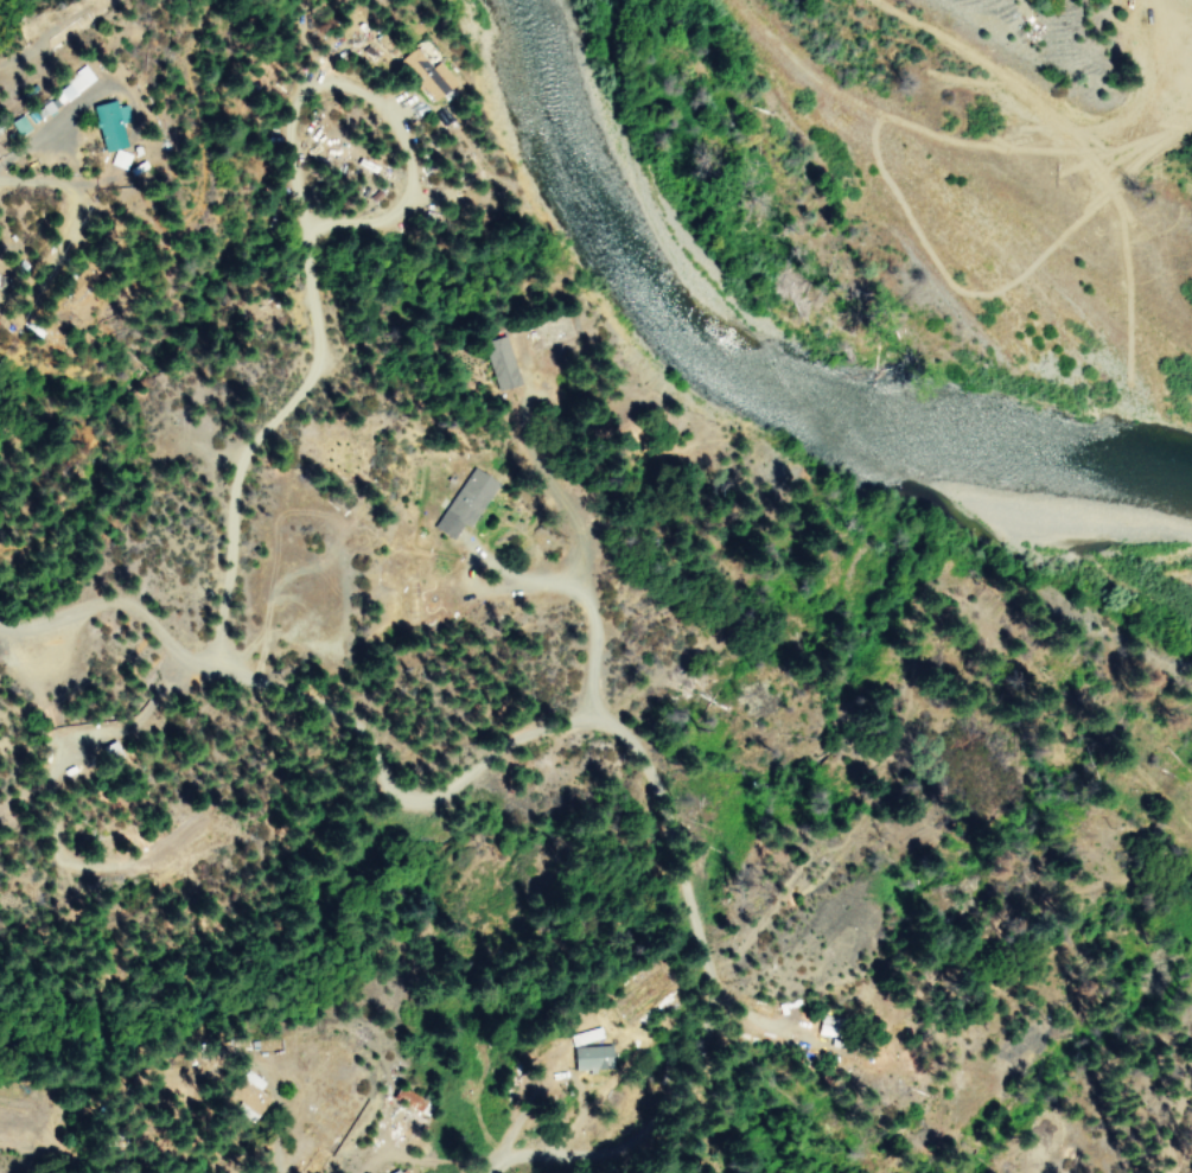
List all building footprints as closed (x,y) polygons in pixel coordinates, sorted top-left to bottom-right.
[(429,67),(411,47),(396,60),(432,101),(453,82),(435,61),(429,67)] [(34,104),(41,114),(81,84),(74,75),(34,104)] [(85,106),(99,152),(120,146),(114,125),(125,122),(119,104),(111,106),(109,99),(85,106)] [(25,129),(16,114),(5,121),(13,135),(25,129)] [(498,391),(519,384),(503,335),(482,342),(498,391)] [(494,481),(467,466),(433,530),(451,539),(460,523),(469,528),(494,481)] [(607,1071),(606,1046),(569,1048),(569,1072),(607,1071)] [(257,1090),(263,1083),(246,1069),(226,1092),(238,1102),(233,1108),(249,1122),(268,1100),(257,1090)]
